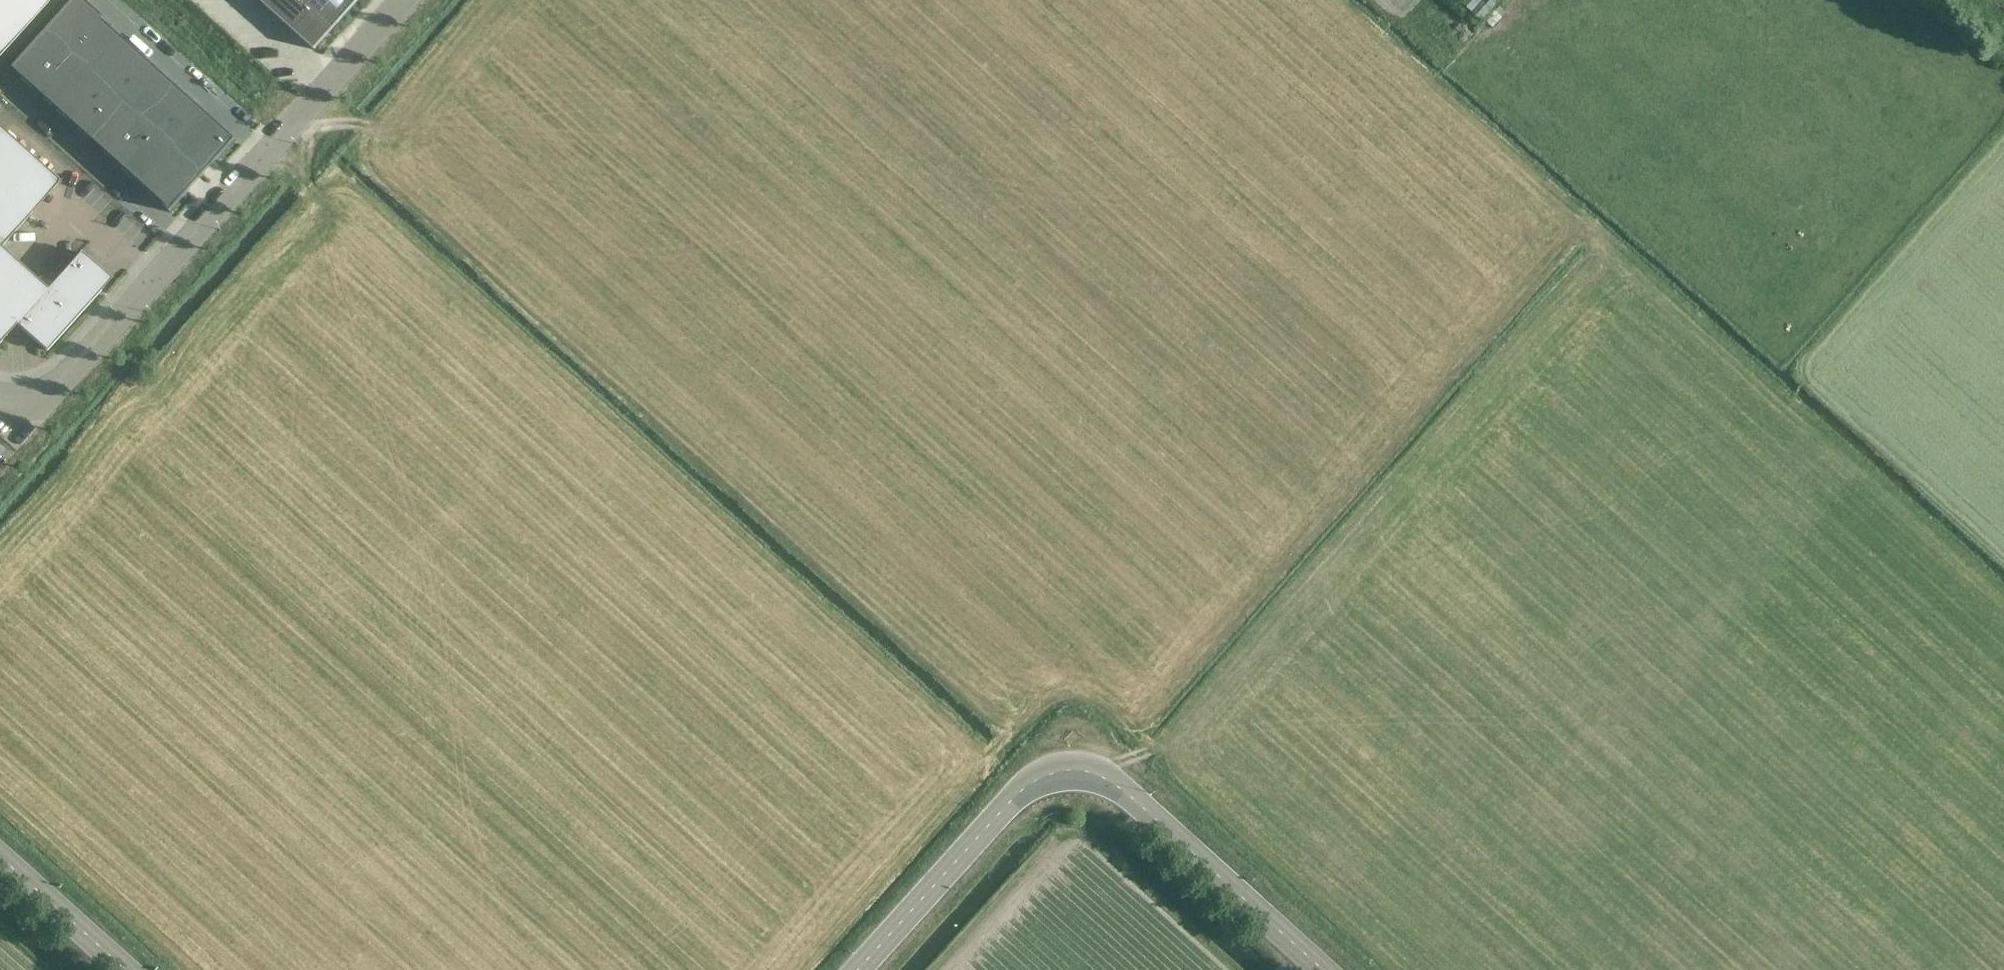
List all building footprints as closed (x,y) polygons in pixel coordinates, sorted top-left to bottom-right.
[(50,0),(0,0),(0,56),(50,0)] [(40,30),(66,53),(98,17),(79,0),(68,0),(40,30)] [(261,2),(288,26),(311,0),(263,0),(261,2)] [(288,26),(315,50),(360,0),(311,0),(288,26)] [(1481,22),(1501,0),(1457,0),(1481,22)] [(98,17),(66,53),(69,56),(87,72),(95,79),(127,43),(98,17)] [(40,30),(8,67),(36,92),(69,56),(66,53),(40,30)] [(127,43),(95,79),(105,88),(117,99),(150,63),(127,43)] [(69,56),(36,92),(54,108),(87,72),(69,56)] [(150,63),(117,99),(122,103),(139,119),(172,83),(150,63)] [(87,72),(54,108),(73,125),(105,88),(95,79),(87,72)] [(172,83),(139,119),(149,127),(162,139),(194,103),(172,83)] [(105,88),(73,125),(89,140),(122,103),(117,99),(105,88)] [(122,103),(89,140),(116,163),(149,127),(139,119),(122,103)] [(194,103),(162,139),(171,147),(203,175),(235,139),(194,103)] [(149,127),(116,163),(138,183),(171,147),(162,139),(149,127)] [(59,182),(0,129),(0,247),(59,182)] [(171,147),(138,183),(170,212),(203,175),(171,147)] [(104,280),(92,269),(95,266),(80,253),(47,290),(0,248),(0,342),(16,325),(46,351),(104,280)]
